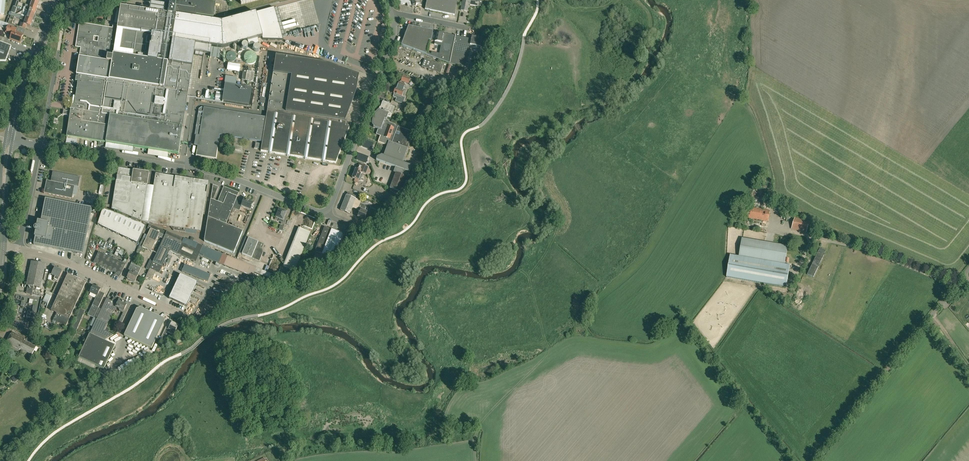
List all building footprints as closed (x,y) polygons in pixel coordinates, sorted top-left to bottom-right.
[(33,0),(31,6),(37,9),(39,3),(33,0)] [(75,64),(75,67),(78,68),(76,75),(78,75),(78,77),(76,76),(75,81),(78,82),(77,89),(74,106),(72,106),(71,110),(67,137),(72,138),(77,138),(106,143),(134,147),(148,150),(169,153),(178,154),(189,89),(192,67),(194,53),(210,55),(212,47),(223,48),(248,42),(249,47),(259,44),(258,39),(262,38),(263,40),(283,40),(274,8),(222,22),(196,18),(196,15),(213,18),(215,2),(199,0),(198,0),(165,2),(165,3),(163,14),(121,7),(120,9),(117,8),(114,22),(116,23),(118,23),(118,26),(116,25),(113,25),(112,28),(100,27),(80,23),(79,30),(77,37),(77,39),(76,47),(81,48),(80,57),(79,57),(78,64),(75,64)] [(425,9),(455,16),(458,0),(427,0),(425,9)] [(461,11),(467,12),(468,4),(478,6),(479,1),(475,0),(463,0),(461,11)] [(25,5),(25,7),(27,8),(25,11),(28,12),(35,14),(37,9),(31,6),(26,4),(25,5)] [(25,11),(22,17),(26,18),(33,20),(34,21),(36,17),(35,17),(34,17),(35,14),(28,12),(25,11)] [(18,15),(17,17),(21,19),(20,19),(25,21),(24,24),(21,23),(20,27),(25,29),(27,25),(31,26),(33,20),(26,18),(22,17),(21,16),(18,15)] [(22,40),(23,35),(16,32),(17,29),(9,26),(6,32),(12,34),(11,39),(20,43),(21,42),(22,42),(22,40)] [(429,41),(431,41),(433,31),(408,26),(401,46),(426,55),(429,41)] [(442,46),(444,34),(444,32),(440,31),(439,33),(437,33),(435,44),(441,45),(442,46)] [(442,46),(441,45),(438,59),(450,64),(453,50),(455,36),(444,34),(442,46)] [(453,50),(450,64),(465,70),(470,45),(481,47),(483,39),(472,37),(471,39),(455,36),(453,50)] [(0,42),(0,61),(6,61),(11,46),(0,42)] [(236,59),(236,58),(236,57),(236,56),(236,55),(235,54),(234,53),(233,52),(232,52),(231,52),(230,52),(229,52),(228,53),(227,53),(227,54),(226,55),(226,56),(226,57),(226,58),(226,59),(227,60),(228,61),(229,62),(230,62),(231,62),(232,62),(233,62),(234,61),(235,61),(236,59)] [(256,61),(257,60),(257,58),(257,57),(256,55),(255,54),(254,53),(253,53),(253,52),(251,52),(250,52),(249,52),(248,52),(247,53),(246,54),(245,55),(244,56),(244,57),(244,58),(244,60),(244,61),(245,62),(246,63),(247,64),(248,64),(250,65),(251,65),(252,65),(253,64),(254,64),(255,63),(256,62),(256,61)] [(328,64),(276,55),(266,118),(201,107),(199,109),(195,136),(199,137),(196,156),(216,159),(220,135),(262,142),(261,151),(268,152),(270,154),(272,153),(286,155),(287,157),(290,156),(304,158),(305,159),(307,159),(321,161),(323,162),(325,162),(336,163),(351,123),(345,122),(356,92),(359,75),(328,64)] [(443,66),(424,59),(422,67),(440,74),(443,66)] [(228,63),(227,70),(239,72),(240,65),(228,63)] [(247,73),(243,73),(242,80),(253,82),(255,72),(247,71),(247,73)] [(398,85),(396,85),(394,90),(395,90),(393,94),(394,94),(393,97),(396,98),(395,101),(401,104),(403,103),(405,98),(402,97),(403,94),(404,95),(407,89),(405,88),(406,85),(399,83),(398,85)] [(252,88),(225,84),(222,101),(249,106),(252,88)] [(376,160),(396,167),(409,173),(412,166),(402,163),(408,149),(411,140),(409,139),(411,134),(410,131),(395,126),(395,125),(389,123),(388,121),(386,120),(387,117),(390,118),(395,107),(390,105),(391,104),(384,101),(383,102),(381,107),(380,107),(379,110),(377,111),(376,112),(375,114),(374,115),(373,117),(372,120),(372,122),(372,125),(372,126),(373,126),(373,127),(374,127),(374,128),(378,129),(376,135),(380,136),(378,142),(387,146),(384,156),(382,155),(377,157),(376,160)] [(363,166),(359,165),(357,169),(356,168),(352,178),(355,179),(359,181),(361,173),(366,175),(367,173),(369,174),(370,174),(370,173),(370,172),(370,171),(368,170),(369,168),(363,166)] [(401,193),(407,177),(408,177),(409,173),(396,167),(394,172),(396,173),(390,188),(401,193)] [(133,170),(118,168),(112,210),(149,224),(149,223),(152,224),(167,226),(174,227),(173,231),(185,232),(186,229),(201,231),(208,182),(194,180),(194,179),(190,178),(190,179),(155,174),(153,188),(147,187),(149,173),(149,172),(133,170)] [(74,187),(79,188),(81,177),(53,172),(51,182),(47,181),(44,194),(72,199),(74,187)] [(209,211),(208,217),(204,241),(234,253),(243,231),(226,225),(232,208),(235,210),(239,200),(236,199),(239,193),(223,187),(217,203),(211,200),(209,211)] [(347,196),(346,195),(340,211),(350,214),(356,199),(357,196),(348,193),(347,196)] [(239,200),(235,210),(240,211),(241,207),(250,210),(253,203),(248,201),(248,200),(247,200),(247,199),(247,200),(246,200),(244,200),(243,201),(240,200),(239,200)] [(51,210),(43,209),(40,227),(37,227),(36,227),(35,227),(34,228),(34,229),(34,230),(34,231),(35,231),(35,232),(36,232),(34,245),(83,254),(92,208),(91,208),(53,200),(51,210)] [(370,208),(360,204),(356,214),(359,215),(358,217),(364,220),(367,213),(368,213),(370,208)] [(770,210),(749,207),(747,218),(768,221),(770,210)] [(103,228),(110,212),(103,209),(97,225),(103,228)] [(286,212),(279,209),(276,217),(279,219),(278,221),(281,222),(281,224),(284,225),(287,218),(284,217),(286,212)] [(110,212),(103,228),(108,230),(115,214),(110,212)] [(113,232),(120,216),(115,214),(108,230),(113,232)] [(117,235),(125,218),(120,216),(113,232),(117,235)] [(810,221),(795,217),(791,229),(806,233),(810,221)] [(131,220),(125,218),(117,235),(122,237),(131,220)] [(127,239),(136,222),(131,220),(122,237),(127,239)] [(132,242),(141,224),(136,222),(127,239),(132,242)] [(132,242),(138,244),(146,226),(141,224),(132,242)] [(151,251),(158,237),(164,239),(166,235),(167,232),(166,232),(152,226),(149,225),(147,228),(150,230),(146,239),(143,238),(137,251),(140,252),(142,248),(142,247),(151,251)] [(296,272),(311,231),(298,227),(284,268),(296,272)] [(321,255),(331,230),(325,227),(314,252),(321,255)] [(331,230),(321,255),(329,258),(340,247),(345,235),(331,230)] [(166,235),(164,239),(154,261),(153,262),(149,270),(146,277),(151,279),(152,279),(154,273),(155,274),(156,273),(156,272),(159,273),(162,266),(163,266),(164,267),(165,267),(167,264),(164,262),(170,251),(190,260),(197,244),(196,243),(184,239),(167,232),(166,235)] [(249,238),(246,237),(239,253),(242,254),(255,259),(255,260),(259,261),(263,253),(263,252),(263,251),(262,249),(261,248),(261,249),(260,249),(262,244),(249,238)] [(825,254),(819,251),(807,275),(813,277),(825,254)] [(119,276),(120,275),(120,276),(126,264),(99,252),(93,263),(116,273),(115,275),(119,276)] [(730,255),(727,277),(787,287),(791,265),(730,255)] [(27,285),(28,286),(26,293),(32,295),(34,287),(40,288),(45,265),(31,262),(30,270),(29,269),(27,277),(28,278),(27,285)] [(133,282),(134,282),(135,282),(141,268),(131,264),(126,274),(128,275),(127,278),(131,280),(130,281),(133,282)] [(211,275),(185,264),(182,271),(208,282),(211,275)] [(50,268),(49,273),(52,275),(56,277),(54,281),(57,282),(63,271),(55,268),(54,270),(50,268)] [(53,320),(66,326),(86,282),(68,274),(51,311),(56,313),(53,320)] [(180,274),(170,299),(188,306),(198,281),(180,274)] [(94,318),(97,319),(102,310),(98,308),(105,294),(100,292),(100,289),(93,286),(92,287),(90,286),(87,291),(97,296),(88,315),(94,318)] [(97,319),(90,335),(79,358),(104,370),(115,346),(105,341),(114,335),(109,333),(109,331),(108,328),(107,327),(116,307),(115,307),(119,300),(114,298),(112,301),(107,299),(102,310),(97,319)] [(119,310),(119,312),(123,313),(122,315),(125,317),(131,304),(120,299),(119,300),(115,307),(116,307),(119,309),(119,310)] [(165,319),(140,308),(136,310),(124,336),(152,349),(165,319)] [(72,329),(77,331),(85,311),(80,309),(72,329)] [(169,328),(166,327),(163,334),(162,337),(165,339),(168,332),(174,335),(179,326),(175,324),(172,323),(169,328)] [(6,343),(19,350),(20,348),(32,355),(36,347),(24,340),(25,339),(12,332),(6,343)]
